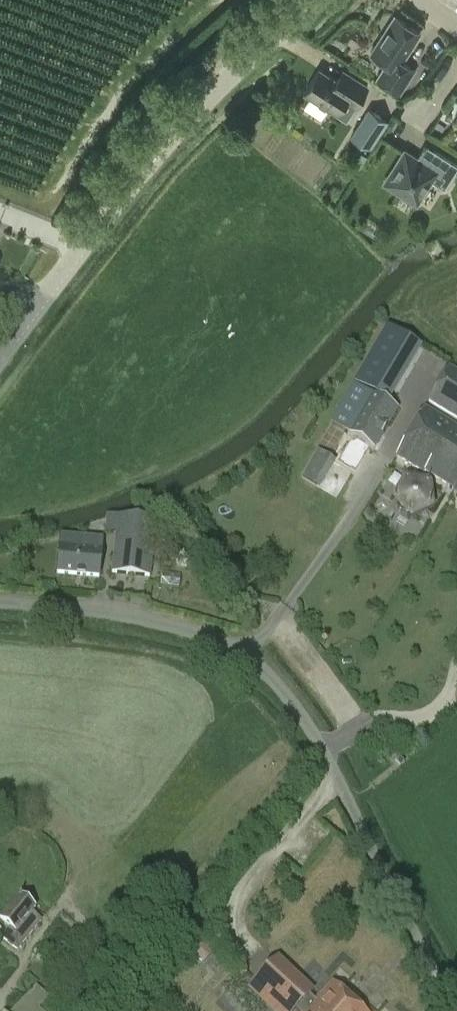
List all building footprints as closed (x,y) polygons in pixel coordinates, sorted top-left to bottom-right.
[(394,17),(370,54),(386,65),(376,80),(399,95),(414,71),(400,63),(419,33),(394,17)] [(336,114),(344,101),(354,107),(367,87),(347,74),(340,84),(319,70),(304,93),(310,97),(304,107),(320,117),(326,108),(336,114)] [(351,135),(368,146),(385,120),(369,109),(351,135)] [(425,166),(404,152),(384,184),(416,205),(432,180),(444,188),(456,167),(456,165),(435,151),(425,166)] [(448,368),(428,404),(456,422),(456,373),(448,368)] [(375,451),(399,409),(353,383),(329,425),(350,437),(344,447),(363,457),(369,447),(375,451)] [(456,499),(456,429),(424,410),(396,457),(455,492),(453,497),(456,499)] [(304,478),(340,495),(353,466),(316,450),(304,478)] [(406,479),(395,499),(412,517),(432,507),(429,483),(406,479)] [(156,521),(106,515),(104,534),(115,535),(110,573),(149,578),(156,521)] [(59,548),(58,548),(56,575),(99,579),(102,552),(101,551),(102,541),(60,537),(59,548)] [(10,929),(2,940),(16,951),(40,921),(32,914),(35,909),(18,896),(0,919),(0,922),(10,929)] [(289,1010),(363,1010),(331,982),(314,1001),(310,997),(314,992),(278,957),(255,980),(289,1010)] [(43,1006),(42,1005),(49,997),(34,987),(13,1010),(40,1010),(43,1006)]
